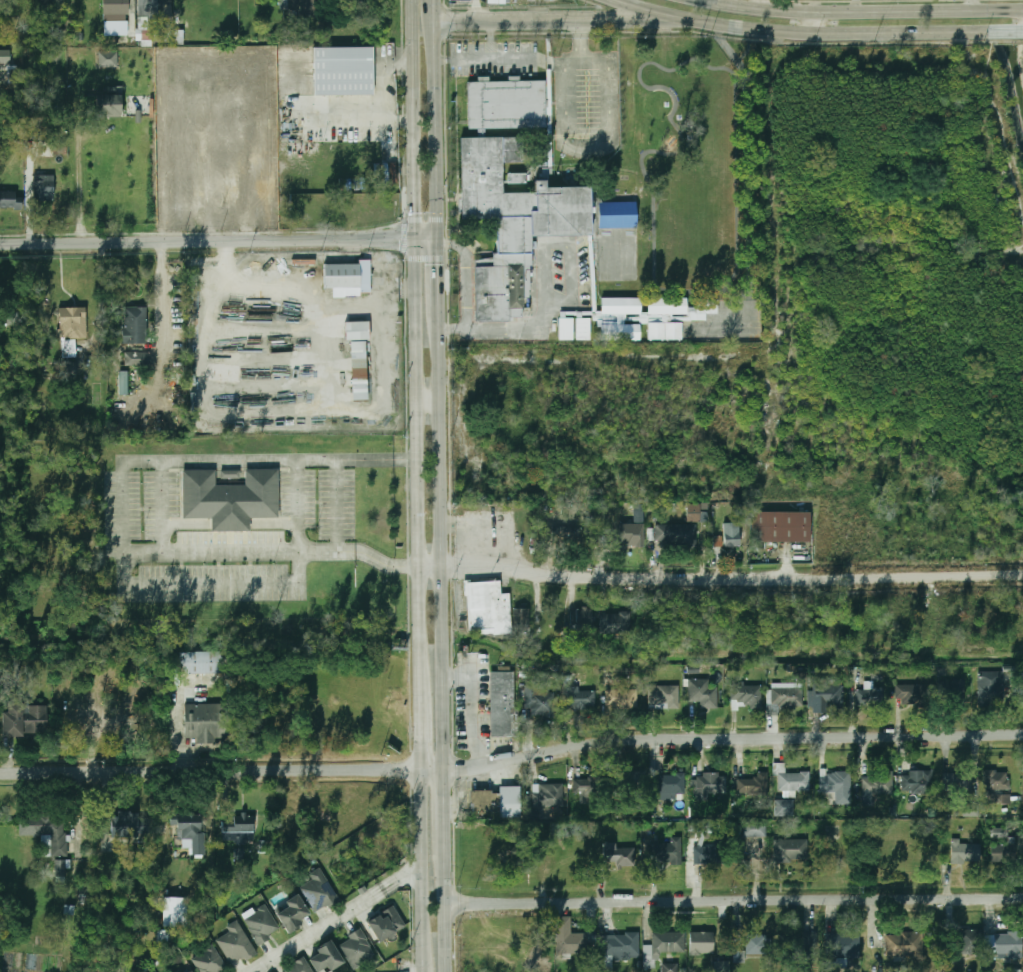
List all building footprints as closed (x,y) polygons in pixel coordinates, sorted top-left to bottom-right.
[(51,0),(40,0),(40,15),(51,15),(51,0)] [(129,21),(129,0),(104,0),(104,21),(129,21)] [(139,20),(172,20),(172,0),(139,0),(139,20)] [(299,0),(288,0),(288,13),(299,13),(299,0)] [(175,31),(175,44),(183,44),(183,31),(175,31)] [(314,48),(373,47),(374,95),(314,96),(314,48)] [(280,62),(312,61),(312,48),(280,48),(280,62)] [(10,64),(10,50),(0,50),(0,64),(10,64)] [(118,67),(118,52),(98,52),(99,67),(118,67)] [(7,84),(16,83),(16,66),(7,66),(7,84)] [(544,80),(545,160),(503,160),(503,193),(587,191),(589,235),(530,237),(531,318),(476,319),(473,254),(495,253),(494,218),(461,217),(460,136),(539,135),(538,125),(467,127),(465,81),(544,80)] [(121,118),(121,95),(96,95),(96,118),(121,118)] [(54,154),(66,154),(65,142),(54,142),(54,154)] [(53,176),(36,176),(36,202),(53,202),(53,176)] [(22,208),(22,191),(0,191),(0,208),(22,208)] [(597,202),(634,202),(634,226),(597,227),(597,202)] [(322,264),(358,263),(358,260),(369,259),(369,291),(359,291),(359,294),(344,294),(344,298),(332,298),(331,287),(322,287),(322,264)] [(600,297),(639,297),(639,312),(600,313),(600,297)] [(646,297),(685,297),(685,314),(646,314),(646,297)] [(694,298),(716,298),(716,312),(694,312),(694,298)] [(147,307),(123,307),(123,343),(147,343),(147,307)] [(7,312),(6,328),(20,329),(21,312),(7,312)] [(77,357),(77,337),(87,337),(87,314),(61,314),(61,357),(77,357)] [(557,317),(571,317),(571,340),(557,340),(557,317)] [(575,318),(589,318),(589,340),(575,340),(575,318)] [(344,321),(367,321),(367,338),(344,338),(344,321)] [(647,322),(680,322),(680,338),(647,338),(647,322)] [(600,324),(638,324),(639,338),(600,338),(600,324)] [(349,341),(365,341),(366,401),(350,401),(349,341)] [(125,366),(151,366),(151,351),(125,351),(125,366)] [(76,377),(76,362),(59,362),(59,377),(76,377)] [(119,395),(127,395),(128,371),(120,371),(119,395)] [(181,469),(213,468),(214,483),(245,483),(245,468),(277,468),(277,517),(249,517),(249,531),(210,532),(210,517),(181,518),(181,469)] [(221,478),(240,479),(240,470),(222,470),(221,478)] [(708,504),(687,503),(687,522),(708,522),(708,504)] [(752,512),(811,513),(811,541),(752,541),(752,512)] [(644,524),(620,523),(619,545),(644,546),(644,524)] [(697,546),(697,525),(656,525),(656,546),(697,546)] [(585,527),(562,527),(562,548),(585,548),(585,527)] [(724,528),(724,548),(740,548),(740,528),(724,528)] [(468,582),(469,633),(510,632),(509,594),(501,594),(501,582),(468,582)] [(529,609),(515,609),(515,629),(529,629),(529,609)] [(576,623),(588,622),(587,610),(575,611),(576,623)] [(602,633),(628,633),(628,612),(602,612),(602,633)] [(173,652),(173,674),(227,674),(227,652),(173,652)] [(515,672),(490,672),(490,737),(515,737),(515,672)] [(979,704),(1000,704),(1000,672),(979,672),(979,704)] [(699,708),(724,708),(724,687),(710,687),(710,678),(688,678),(688,701),(699,701),(699,708)] [(814,712),(828,712),(828,707),(843,707),(843,681),(814,681),(814,712)] [(526,713),(554,713),(554,692),(538,692),(538,683),(526,683),(526,713)] [(773,705),(803,705),(803,683),(773,683),(773,705)] [(762,684),(732,684),(732,707),(762,707),(762,684)] [(899,685),(899,703),(927,703),(927,685),(899,685)] [(679,686),(648,686),(648,709),(679,709),(679,686)] [(883,705),(883,686),(856,686),(856,705),(883,705)] [(636,689),(607,689),(607,709),(636,709),(636,689)] [(596,709),(596,690),(566,691),(566,710),(596,709)] [(74,692),(74,719),(85,719),(85,692),(74,692)] [(185,704),(184,742),(220,742),(221,704),(185,704)] [(3,737),(47,736),(47,706),(3,707),(3,737)] [(120,732),(120,713),(104,713),(104,732),(120,732)] [(810,791),(810,773),(785,773),(785,764),(777,764),(777,791),(810,791)] [(985,770),(985,790),(1007,790),(1007,770),(985,770)] [(820,771),(820,793),(851,793),(851,771),(820,771)] [(902,771),(902,793),(932,793),(932,771),(902,771)] [(617,800),(646,800),(646,772),(617,772),(617,800)] [(694,773),(694,796),(731,796),(731,773),(694,773)] [(676,799),(676,793),(686,793),(686,774),(657,774),(657,799),(676,799)] [(863,774),(863,794),(894,794),(894,774),(863,774)] [(963,776),(951,774),(949,782),(962,785),(963,776)] [(768,776),(737,777),(738,797),(768,796),(768,776)] [(582,793),(582,804),(600,804),(600,778),(576,778),(576,793),(582,793)] [(564,783),(533,783),(533,807),(564,807),(564,783)] [(521,817),(521,786),(500,786),(500,817),(521,817)] [(471,790),(471,808),(493,808),(493,790),(471,790)] [(988,803),(1011,803),(1011,793),(988,793),(988,803)] [(776,816),(793,816),(793,800),(776,800),(776,816)] [(963,805),(963,816),(978,816),(978,805),(963,805)] [(42,836),(42,856),(67,857),(67,815),(20,815),(20,836),(42,836)] [(149,816),(112,815),(112,836),(148,837),(149,816)] [(200,816),(177,816),(177,838),(200,838),(200,816)] [(767,822),(743,822),(743,837),(767,837),(767,822)] [(688,824),(688,832),(698,831),(698,823),(688,824)] [(223,825),(223,841),(252,841),(252,825),(223,825)] [(994,828),(994,846),(1015,846),(1015,828),(994,828)] [(681,863),(681,837),(669,837),(669,842),(650,842),(650,863),(681,863)] [(808,839),(774,839),(774,862),(808,862),(808,839)] [(980,862),(979,843),(952,843),(952,862),(980,862)] [(603,865),(634,865),(634,844),(603,844),(603,865)] [(694,863),(725,863),(725,845),(694,845),(694,863)] [(56,880),(65,880),(65,862),(56,862),(56,880)] [(339,899),(320,867),(309,874),(312,879),(299,887),(315,914),(339,899)] [(288,906),(277,913),(287,931),(311,917),(298,894),(285,901),(288,906)] [(187,927),(188,898),(164,897),(163,926),(187,927)] [(258,944),(280,931),(266,905),(243,918),(258,944)] [(406,926),(394,905),(367,920),(379,941),(406,926)] [(587,954),(587,934),(570,934),(570,917),(556,917),(556,954),(587,954)] [(231,934),(219,940),(231,962),(253,950),(238,923),(228,928),(231,934)] [(353,968),(376,956),(362,929),(339,942),(353,968)] [(982,930),(960,930),(960,955),(982,955),(982,930)] [(644,945),(644,967),(659,967),(659,952),(685,952),(685,932),(652,932),(652,945),(644,945)] [(689,955),(713,955),(713,932),(689,932),(689,955)] [(613,958),(639,958),(639,934),(601,933),(600,971),(613,971),(613,958)] [(923,957),(923,933),(891,933),(891,957),(923,957)] [(797,954),(817,952),(815,934),(795,936),(797,954)] [(826,934),(826,957),(859,957),(859,934),(826,934)] [(993,955),(1022,955),(1022,934),(993,934),(993,955)] [(746,935),(746,957),(773,957),(773,935),(746,935)] [(332,941),(308,955),(318,971),(325,971),(343,961),(332,941)] [(228,970),(214,945),(191,958),(199,971),(225,971),(228,970)] [(733,962),(745,963),(745,951),(734,951),(733,962)] [(305,958),(282,971),(313,971),(305,958)] [(729,962),(715,962),(715,971),(729,971),(729,962)] [(664,964),(664,971),(675,971),(675,964),(664,964)]
